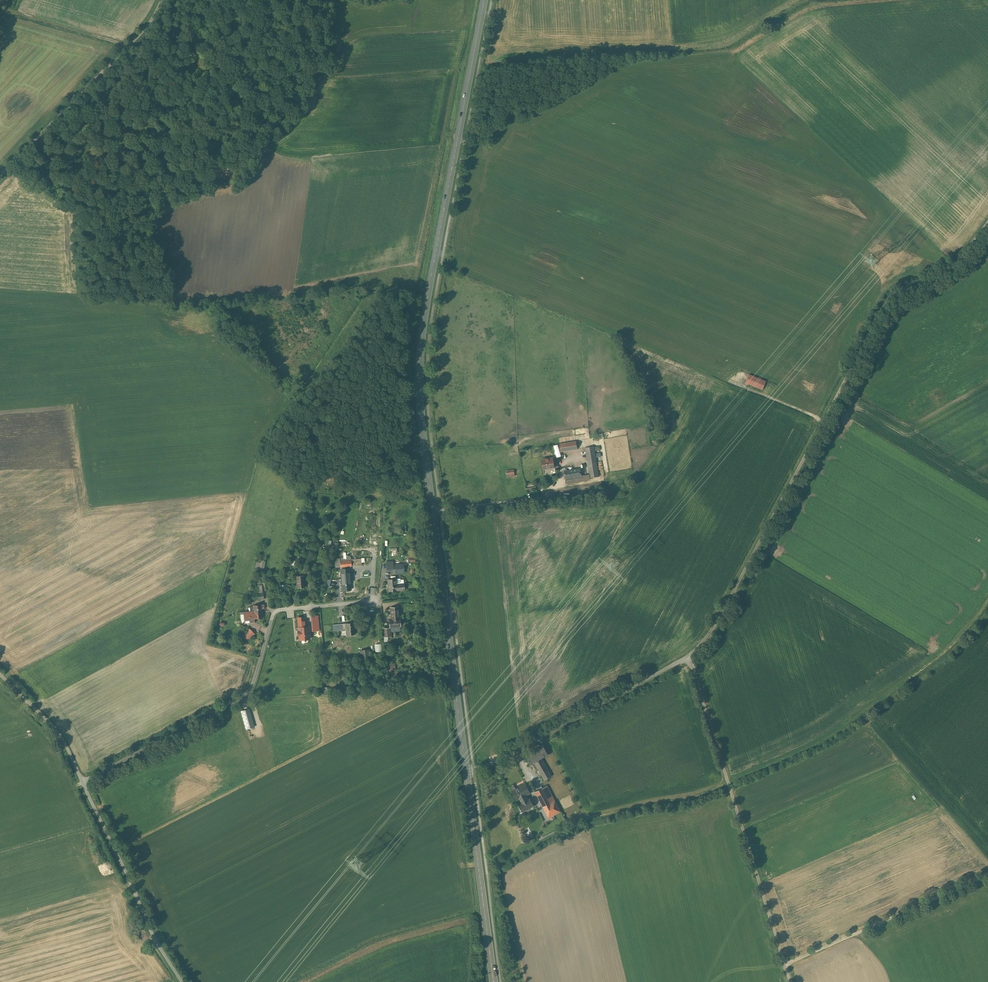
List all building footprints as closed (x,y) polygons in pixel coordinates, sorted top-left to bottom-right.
[(763,380),(745,374),(741,384),(759,390),(763,380)] [(574,450),(574,442),(556,443),(557,452),(574,450)] [(597,446),(582,448),(587,479),(602,477),(597,446)] [(553,458),(542,459),(543,469),(554,467),(553,458)] [(506,470),(507,477),(515,475),(514,469),(506,470)] [(579,477),(578,470),(560,472),(560,479),(579,477)] [(533,482),(522,482),(523,494),(534,493),(533,482)] [(334,548),(334,547),(337,548),(338,539),(333,538),(332,540),(328,539),(327,547),(334,548)] [(351,557),(340,558),(341,567),(351,566),(351,560),(351,557)] [(265,561),(257,559),(254,570),(263,572),(265,561)] [(393,564),(391,564),(391,570),(391,573),(403,572),(402,564),(393,564)] [(284,567),(275,599),(279,600),(284,583),(288,568),(284,567)] [(349,571),(341,572),(342,584),(350,583),(349,571)] [(305,574),(297,575),(298,586),(306,586),(305,574)] [(395,578),(387,578),(388,589),(396,589),(395,583),(395,578)] [(284,583),(279,600),(282,601),(287,584),(284,583)] [(262,585),(252,586),(253,594),(262,593),(262,585)] [(261,605),(253,606),(254,611),(249,612),(250,618),(254,617),(254,618),(262,617),(261,608),(261,605)] [(398,607),(390,608),(391,619),(399,618),(398,607)] [(305,626),(304,617),(301,617),(301,615),(298,615),(299,628),(301,628),(301,637),(310,637),(309,625),(305,626)] [(318,618),(311,618),(311,623),(312,623),(313,627),(315,627),(316,632),(319,631),(318,618)] [(391,619),(389,619),(390,627),(400,626),(399,618),(391,619)] [(353,622),(346,623),(346,629),(347,635),(354,634),(353,622)] [(390,628),(383,629),(383,637),(391,636),(390,628)] [(369,650),(360,651),(361,658),(369,657),(369,650)] [(254,727),(249,708),(241,710),(246,729),(254,727)] [(545,755),(538,743),(524,750),(530,763),(545,755)] [(531,794),(526,784),(512,790),(517,800),(521,799),(523,803),(519,805),(523,813),(535,807),(532,800),(528,802),(525,797),(531,794)] [(560,811),(547,784),(534,790),(548,817),(560,811)]
